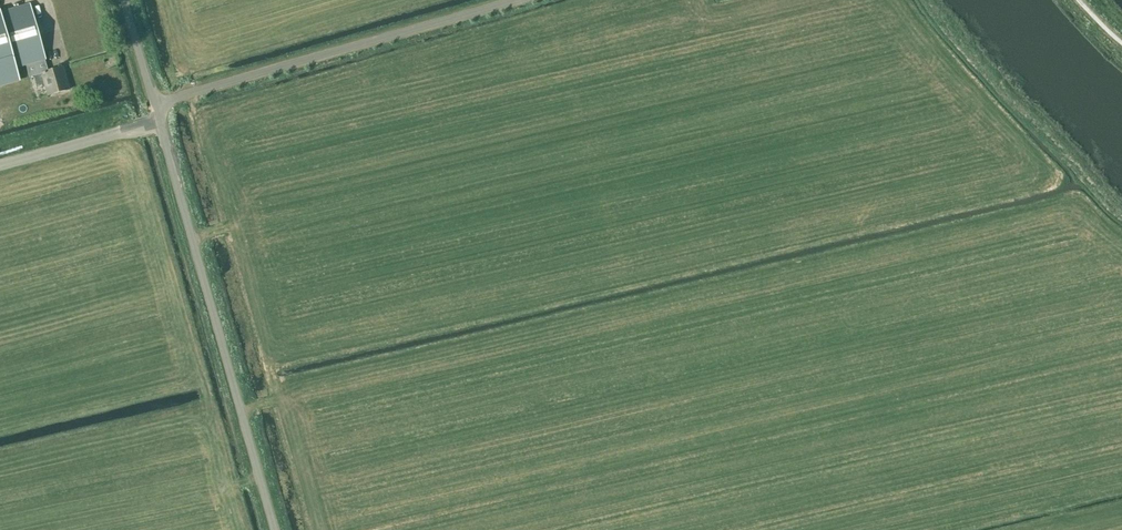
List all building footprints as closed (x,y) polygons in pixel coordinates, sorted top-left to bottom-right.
[(19,78),(15,67),(31,63),(34,75),(40,73),(47,96),(69,90),(62,67),(48,72),(29,6),(0,14),(0,84),(19,78)]
